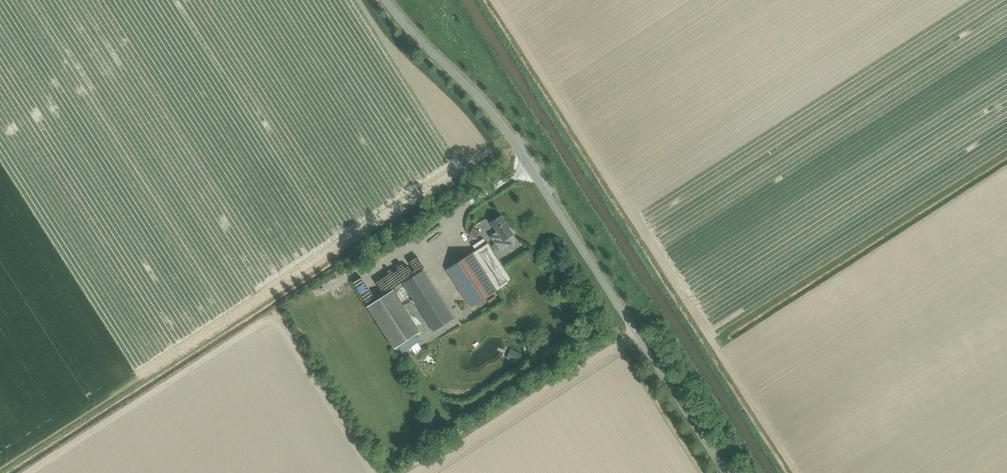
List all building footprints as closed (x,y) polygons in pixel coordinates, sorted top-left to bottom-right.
[(513,234),(501,215),(491,222),(497,231),(490,236),(501,252),(517,241),(513,234)] [(511,280),(486,242),(484,238),(472,245),(475,250),(476,250),(500,287),(511,280)] [(500,287),(476,250),(475,250),(446,269),(471,306),(500,287)] [(423,270),(403,283),(434,330),(454,317),(423,270)] [(393,289),(367,306),(395,349),(421,332),(393,289)]
